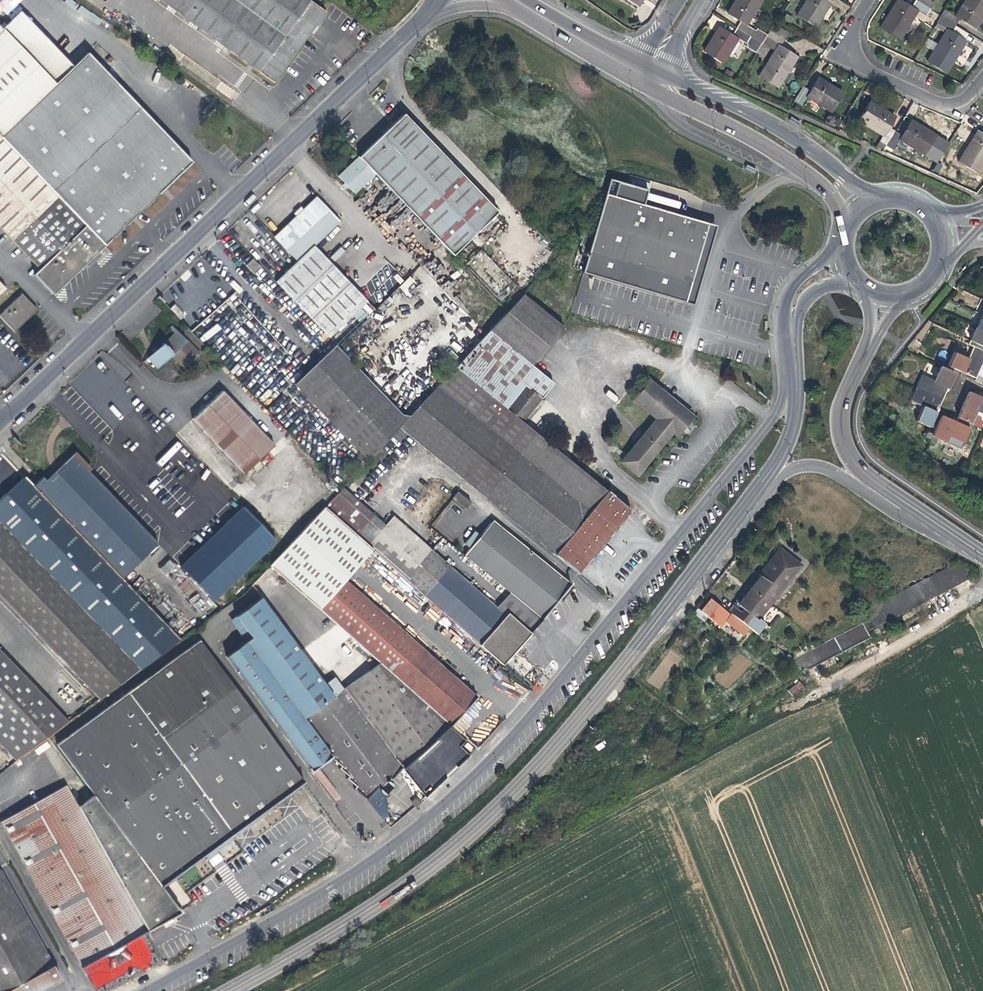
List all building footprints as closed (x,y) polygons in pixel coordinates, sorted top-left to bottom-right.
[(0,3),(0,11),(7,16),(21,0),(2,0),(0,3)] [(274,82),(313,28),(325,12),(309,0),(162,0),(274,82)] [(741,22),(747,25),(763,0),(736,0),(728,13),(741,22)] [(797,16),(816,28),(825,14),(832,3),(827,0),(807,0),(797,16)] [(918,11),(911,7),(900,0),(897,0),(890,12),(880,27),(900,40),(918,11)] [(911,7),(918,11),(926,16),(931,9),(916,0),(911,7)] [(931,9),(935,3),(930,0),(916,0),(931,9)] [(955,15),(960,19),(976,28),(982,16),(982,0),(965,0),(955,15)] [(956,25),(960,19),(955,15),(946,10),(942,16),(956,25)] [(104,245),(132,218),(191,162),(87,53),(73,67),(20,11),(2,29),(0,27),(0,136),(104,245)] [(947,29),(952,32),(956,25),(942,16),(937,23),(947,29)] [(747,25),(741,22),(737,29),(761,44),(767,35),(757,28),(756,30),(747,25)] [(775,23),(770,30),(784,39),(785,38),(789,32),(775,23)] [(968,33),(956,25),(952,32),(964,40),(968,33)] [(723,64),(739,39),(733,35),(719,26),(711,39),(703,51),(723,64)] [(737,29),(733,35),(739,39),(747,44),(745,46),(756,53),(756,52),(761,44),(737,29)] [(952,32),(947,29),(927,61),(947,74),(958,56),(967,41),(964,40),(952,32)] [(776,51),(781,45),(784,39),(770,30),(767,35),(761,44),(756,52),(759,54),(765,47),(773,49),(776,51)] [(795,45),(785,38),(784,39),(781,45),(791,51),(795,45)] [(928,40),(926,47),(935,49),(936,42),(928,40)] [(791,51),(781,45),(776,51),(759,76),(777,89),(790,70),(799,57),(791,51)] [(831,85),(819,77),(810,91),(806,97),(808,99),(831,113),(844,92),(831,85)] [(803,106),(808,99),(806,97),(810,91),(804,87),(795,101),(803,106)] [(884,136),(889,127),(896,117),(883,108),(871,101),(858,121),(884,136)] [(497,212),(403,114),(381,135),(358,157),(374,174),(452,255),(497,212)] [(801,121),(791,115),(788,119),(798,125),(801,121)] [(903,135),(900,140),(925,155),(937,136),(924,128),(912,120),(903,135)] [(889,127),(884,136),(880,142),(887,146),(896,131),(889,127)] [(900,140),(903,135),(896,131),(887,146),(893,150),(900,140)] [(982,167),(982,134),(978,131),(969,146),(959,161),(979,174),(982,167)] [(104,245),(0,136),(0,228),(39,269),(35,274),(53,293),(104,245)] [(355,192),(374,174),(358,157),(339,176),(355,192)] [(758,171),(748,166),(746,170),(756,175),(758,171)] [(706,224),(605,195),(588,254),(605,258),(690,283),(706,224)] [(275,237),(297,261),(309,250),(339,221),(316,197),(301,212),(275,237)] [(340,247),(330,256),(335,261),(345,251),(340,247)] [(325,267),(309,250),(297,261),(275,281),(328,337),(359,307),(361,309),(368,303),(329,263),(325,267)] [(481,251),(468,265),(501,295),(514,280),(481,251)] [(605,258),(588,254),(587,257),(585,266),(601,270),(602,269),(605,258)] [(246,264),(254,273),(260,267),(252,259),(246,264)] [(13,330),(36,309),(21,294),(0,314),(0,316),(13,330)] [(491,329),(532,364),(563,327),(523,294),(491,329)] [(171,354),(172,356),(187,342),(172,325),(169,328),(173,333),(169,337),(161,344),(171,354)] [(976,327),(970,341),(982,347),(982,331),(976,327)] [(455,366),(507,409),(527,386),(540,397),(553,382),(532,364),(491,329),(455,366)] [(968,359),(961,372),(975,378),(976,375),(979,369),(981,363),(982,360),(982,347),(970,341),(968,344),(973,346),(968,359)] [(187,342),(172,356),(183,368),(198,354),(187,342)] [(157,368),(171,354),(161,344),(147,357),(157,368)] [(293,385),(360,452),(367,460),(399,426),(406,418),(334,345),(316,362),(293,385)] [(948,366),(961,372),(968,359),(954,352),(948,366)] [(573,463),(522,421),(507,409),(455,366),(406,418),(399,426),(467,482),(578,573),(630,510),(608,493),(573,463)] [(940,367),(934,381),(948,387),(954,373),(940,367)] [(948,387),(934,381),(922,375),(916,388),(941,400),(944,394),(948,387)] [(976,375),(975,378),(973,381),(982,385),(982,378),(976,375)] [(633,400),(656,419),(672,432),(676,435),(692,415),(673,400),(649,381),(633,400)] [(527,386),(507,409),(522,421),(541,398),(540,397),(527,386)] [(922,407),(936,413),(938,407),(941,400),(916,388),(910,401),(922,407)] [(193,418),(244,473),(273,445),(222,391),(193,418)] [(957,417),(970,423),(974,417),(976,411),(982,398),(978,396),(969,392),(957,417)] [(936,413),(922,407),(916,421),(929,427),(936,413)] [(962,441),(970,423),(957,417),(955,422),(949,419),(941,416),(932,436),(945,441),(948,435),(962,441)] [(981,420),(974,417),(970,423),(978,427),(981,420)] [(637,475),(672,432),(656,419),(621,462),(637,475)] [(178,441),(166,452),(171,457),(182,446),(178,441)] [(42,477),(33,485),(121,577),(157,543),(113,497),(88,470),(74,456),(66,464),(47,482),(42,477)] [(121,577),(33,485),(25,476),(0,499),(0,594),(99,698),(180,638),(121,577)] [(324,505),(354,535),(372,514),(341,486),(340,487),(324,505)] [(470,501),(459,491),(453,498),(465,507),(470,501)] [(180,567),(214,603),(279,541),(244,505),(180,567)] [(271,564),(319,607),(345,578),(371,549),(354,535),(324,505),(271,564)] [(483,645),(510,614),(490,597),(488,599),(392,517),(385,526),(372,514),(354,535),(371,549),(410,583),(448,615),(483,645)] [(465,553),(474,561),(500,584),(541,619),(557,600),(570,584),(494,519),(481,535),(470,547),(465,553)] [(464,542),(470,547),(481,535),(475,529),(464,542)] [(760,575),(780,591),(801,565),(779,548),(767,563),(759,574),(760,575)] [(496,589),(500,584),(474,561),(470,566),(496,589)] [(858,614),(862,623),(867,632),(974,576),(957,562),(858,614)] [(167,576),(173,570),(166,563),(160,569),(167,576)] [(748,591),(738,603),(758,619),(780,591),(760,575),(748,591)] [(345,578),(319,607),(379,661),(449,724),(476,695),(345,578)] [(441,624),(448,615),(410,583),(403,591),(441,624)] [(496,589),(490,597),(510,614),(530,631),(541,619),(500,584),(496,589)] [(303,717),(344,687),(335,675),(324,683),(261,596),(230,618),(246,640),(226,655),(310,770),(331,755),(303,717)] [(726,620),(731,613),(730,613),(724,608),(723,609),(711,599),(706,605),(701,611),(707,616),(713,621),(720,627),(726,620)] [(764,624),(758,619),(738,603),(730,613),(731,613),(746,625),(756,633),(764,624)] [(703,621),(707,616),(701,611),(697,608),(693,613),(703,621)] [(746,625),(731,613),(726,620),(741,631),(746,625)] [(530,631),(510,614),(483,645),(491,652),(503,662),(519,644),(530,631)] [(870,637),(867,632),(862,623),(789,661),(802,671),(870,637)] [(310,636),(313,640),(323,633),(320,628),(310,636)] [(56,743),(94,794),(161,885),(203,853),(206,856),(216,849),(232,837),(229,834),(303,780),(199,639),(56,743)] [(16,759),(68,721),(0,649),(0,743),(16,759)] [(502,664),(503,662),(491,652),(486,658),(498,669),(502,664)] [(379,661),(344,687),(401,765),(403,767),(419,752),(434,739),(449,724),(379,661)] [(800,681),(788,689),(793,696),(805,687),(800,681)] [(401,765),(344,687),(303,717),(331,755),(340,764),(339,766),(348,774),(346,777),(355,785),(353,787),(365,797),(366,796),(376,785),(378,787),(384,781),(401,765)] [(436,742),(434,739),(419,752),(422,755),(431,747),(436,742)] [(321,769),(315,772),(328,793),(334,789),(321,769)] [(380,786),(366,800),(384,820),(392,812),(389,809),(410,790),(405,785),(410,780),(402,771),(390,783),(394,788),(388,794),(380,786)] [(146,929),(77,805),(65,784),(0,820),(81,965),(115,946),(146,929)] [(180,910),(161,885),(94,794),(77,805),(146,929),(180,910)] [(221,857),(216,849),(206,856),(211,864),(218,860),(221,857)] [(59,977),(0,870),(0,990),(34,990),(59,977)]
